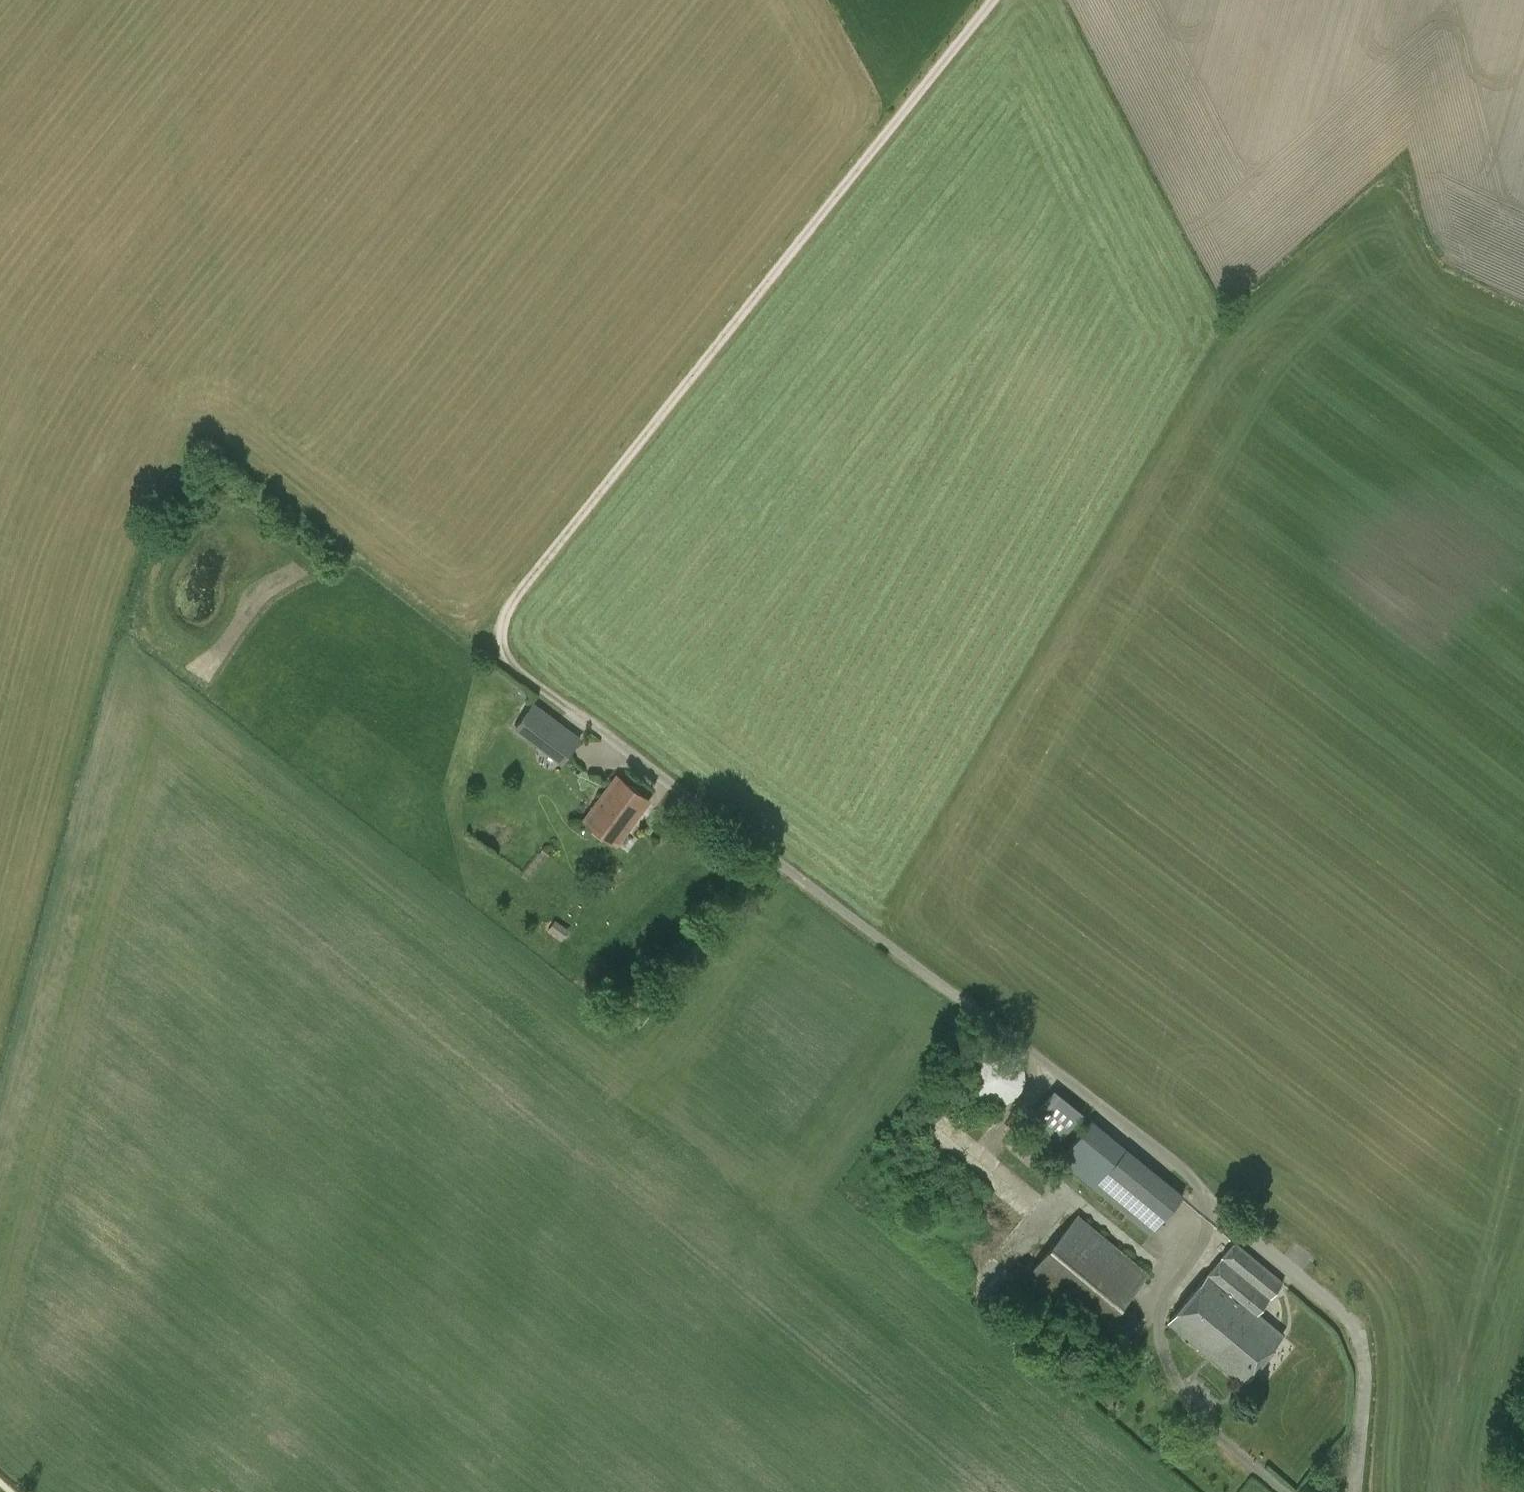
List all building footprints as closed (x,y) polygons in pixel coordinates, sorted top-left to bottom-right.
[(579,739),(532,704),(515,727),(562,762),(579,739)] [(618,776),(584,820),(616,846),(650,800),(618,776)] [(569,929),(556,920),(548,931),(561,940),(569,929)] [(1007,1049),(996,1047),(987,1049),(978,1054),(971,1062),(968,1072),(968,1081),(972,1091),(978,1098),(987,1104),(997,1105),(1006,1104),(1015,1099),(1022,1091),(1025,1081),(1026,1072),(1022,1062),(1015,1054),(1007,1049)] [(1084,1115),(1055,1091),(1031,1120),(1059,1144),(1084,1115)] [(1184,1195),(1127,1148),(1093,1120),(1060,1161),(1151,1235),(1184,1195)] [(1142,1320),(1124,1305),(1149,1273),(1078,1213),(1023,1280),(1113,1355),(1142,1320)] [(1236,1242),(1210,1273),(1169,1322),(1212,1357),(1252,1309),(1258,1313),(1284,1282),(1236,1242)] [(1252,1309),(1212,1357),(1243,1383),(1283,1335),(1258,1313),(1252,1309)]
